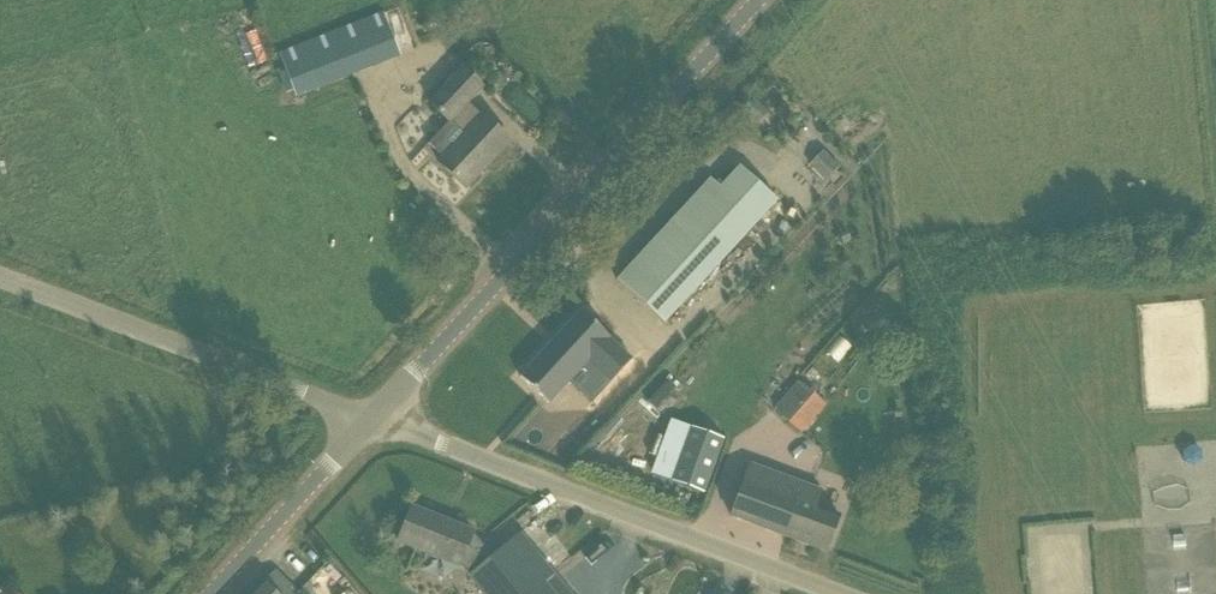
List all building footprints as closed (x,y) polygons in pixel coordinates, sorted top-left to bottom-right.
[(384,13),(279,55),(284,68),(277,70),(286,94),(292,91),(295,98),(401,58),(384,13)] [(421,25),(425,34),(437,29),(433,20),(421,25)] [(510,142),(482,116),(481,117),(469,106),(484,89),(464,69),(430,105),(449,123),(450,122),(464,136),(438,163),(466,189),(510,142)] [(810,166),(825,182),(839,168),(824,152),(810,166)] [(617,280),(635,297),(663,323),(779,203),(740,167),(720,188),(711,179),(617,280)] [(611,387),(634,361),(581,313),(537,360),(565,386),(586,363),(611,387)] [(800,434),(817,417),(804,406),(814,395),(798,380),(772,409),(800,434)] [(692,428),(672,483),(702,494),(722,439),(692,428)] [(731,517),(789,539),(826,552),(839,517),(815,508),(821,492),(750,466),(731,517)] [(554,576),(519,535),(518,536),(517,534),(513,537),(514,540),(492,557),(474,533),(412,508),(398,542),(460,567),(470,576),(468,578),(481,593),(533,593),(554,576)] [(275,570),(252,593),(300,593),(275,570)] [(554,576),(533,593),(568,593),(554,576)]
